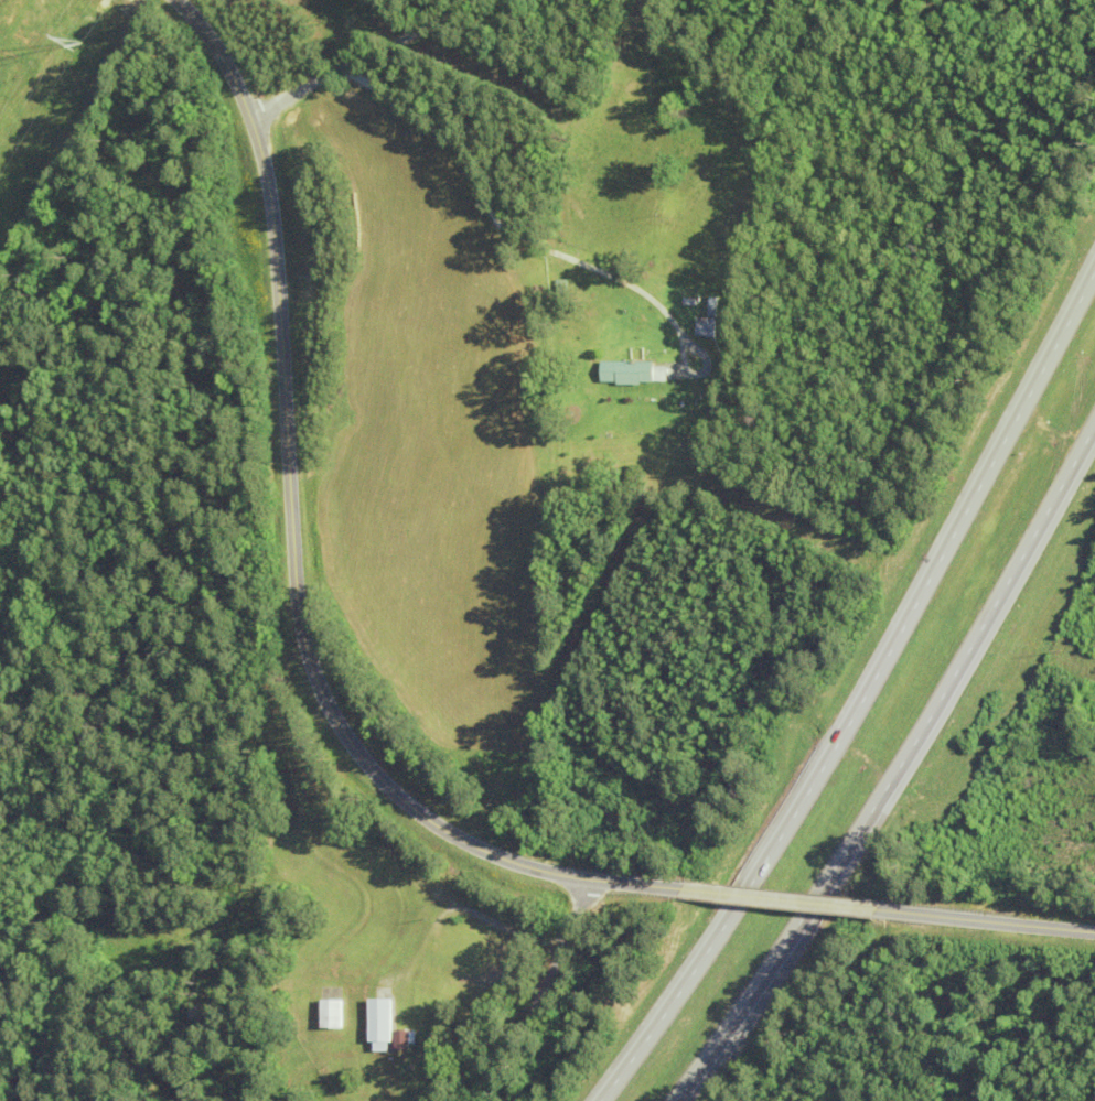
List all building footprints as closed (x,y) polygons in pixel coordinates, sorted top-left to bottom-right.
[(695,305),(695,290),(683,291),(684,305),(695,305)] [(696,337),(715,337),(715,317),(696,317),(696,337)] [(656,361),(601,362),(601,384),(665,384),(665,366),(656,366),(656,361)] [(392,997),(370,998),(370,1049),(411,1049),(411,1030),(393,1030),(392,997)] [(341,1012),(341,1000),(324,1000),(324,1012),(341,1012)]
